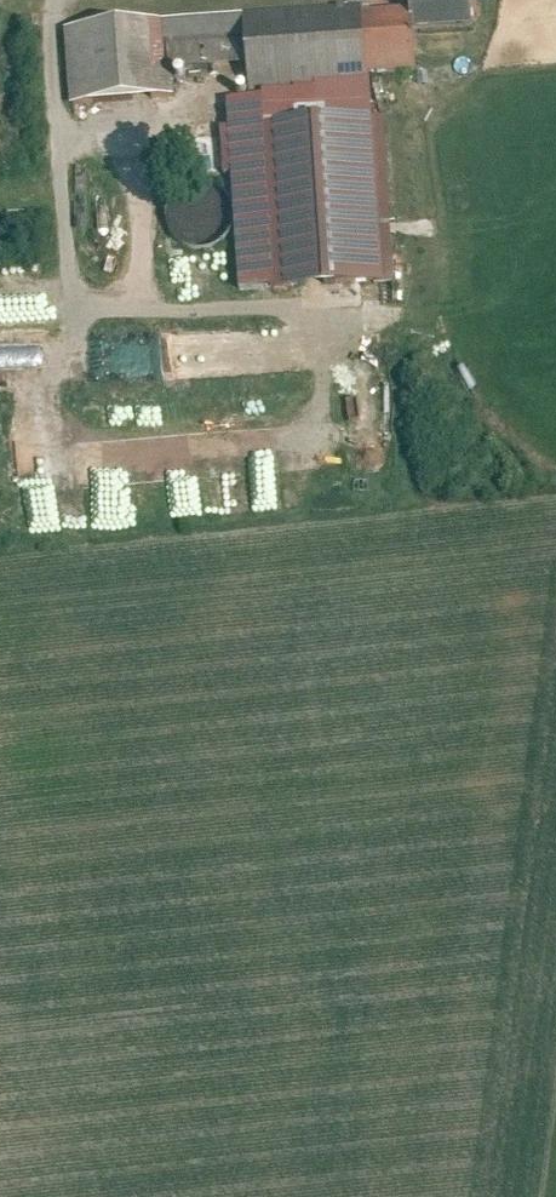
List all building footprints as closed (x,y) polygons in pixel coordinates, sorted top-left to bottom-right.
[(249,287),(399,277),(388,115),(378,116),(374,68),(424,65),(421,30),(481,26),(479,0),(421,0),(422,13),(373,16),(372,3),(74,25),(79,104),(186,97),(184,73),(257,68),(259,97),(235,98),(237,125),(229,126),(233,178),(241,178),(249,287)] [(236,216),(236,206),(232,197),(226,189),(217,183),(206,181),(196,182),(186,187),(179,195),(175,205),(174,215),(177,225),(182,234),(190,240),(200,243),(210,243),(219,240),(228,234),(233,225),(236,216)]
